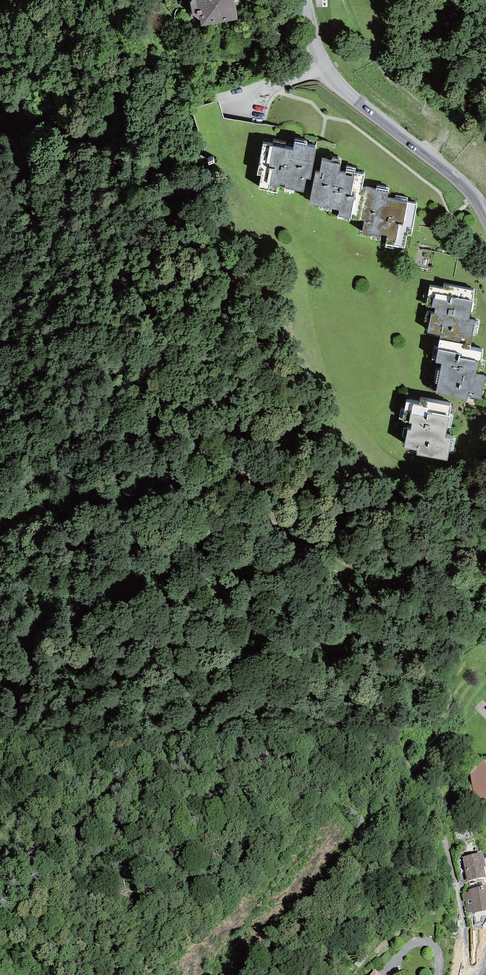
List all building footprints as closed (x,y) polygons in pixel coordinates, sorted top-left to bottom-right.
[(238,20),(234,0),(193,0),(191,3),(193,14),(200,21),(201,27),(238,20)] [(306,179),(311,180),(316,148),(294,145),(294,150),(264,144),(258,175),(262,176),(260,190),(278,193),(279,184),(286,185),(286,188),(304,192),(306,179)] [(351,218),(361,220),(367,190),(362,188),(364,175),(346,171),(345,176),(339,174),(342,160),(333,159),(332,163),(322,162),(320,174),(316,173),(310,205),(340,211),(338,216),(351,218)] [(386,245),(405,248),(407,235),(411,236),(417,204),(407,203),(407,204),(387,200),(388,193),(367,190),(361,220),(365,221),(363,234),(380,237),(381,235),(388,236),(387,239),(386,245)] [(440,340),(471,346),(474,324),(468,323),(475,291),(444,285),(443,289),(430,287),(426,307),(436,308),(435,315),(432,315),(428,333),(441,336),(440,340)] [(442,364),(436,394),(467,401),(468,397),(481,399),(484,380),(475,378),(478,362),(481,363),(483,353),(470,349),(471,346),(440,340),(436,363),(442,364)] [(452,407),(421,401),(420,405),(406,402),(402,421),(409,422),(409,423),(412,424),(411,430),(408,430),(405,448),(418,451),(417,455),(448,461),(452,439),(446,438),(452,407)] [(485,800),(485,760),(468,764),(476,802),(485,800)] [(467,881),(485,877),(485,875),(484,867),(485,867),(485,864),(483,851),(462,856),(467,881)] [(468,889),(469,891),(463,893),(468,913),(472,911),(473,914),(485,910),(485,885),(468,889)]
